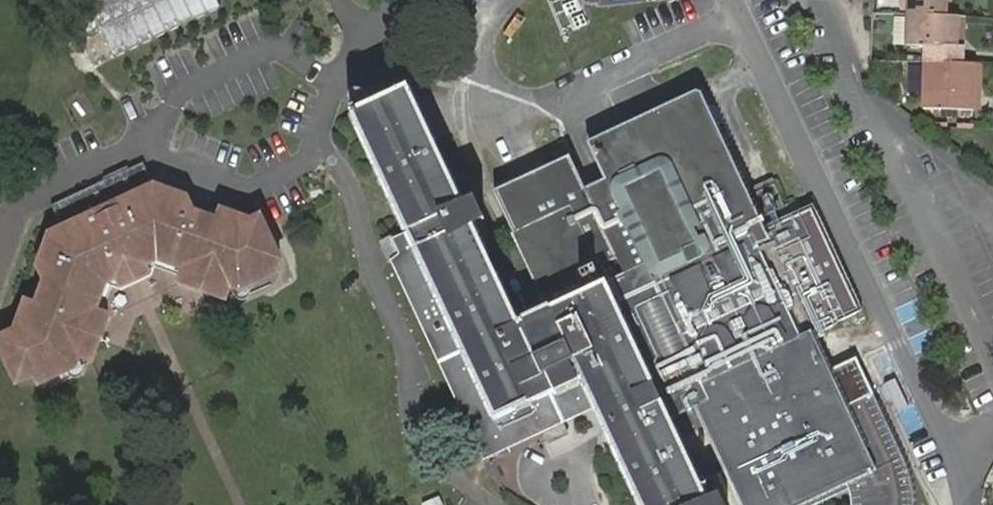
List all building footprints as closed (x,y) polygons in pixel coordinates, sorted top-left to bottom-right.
[(86,1),(113,57),(219,8),(215,0),(88,0),(86,1)] [(910,18),(909,52),(927,53),(959,54),(959,29),(960,24),(950,23),(950,8),(911,6),(910,18)] [(898,25),(897,52),(909,52),(910,25),(898,25)] [(926,115),(943,116),(982,117),(982,101),(975,100),(976,75),(976,72),(965,71),(965,54),(959,54),(927,53),(926,115)] [(694,474),(669,420),(694,408),(711,443),(720,463),(725,474),(739,504),(813,504),(856,485),(858,488),(861,498),(862,504),(914,504),(914,496),(912,487),(910,478),(903,460),(875,399),(840,416),(827,388),(816,393),(817,395),(809,398),(806,389),(831,377),(810,332),(849,314),(802,213),(788,220),(773,227),(765,211),(747,220),(688,96),(685,89),(682,90),(676,93),(672,105),(663,102),(658,110),(663,122),(621,143),(656,214),(627,228),(645,265),(622,275),(582,192),(566,159),(490,195),(510,235),(499,241),(526,299),(511,306),(473,225),(484,219),(476,202),(464,208),(408,89),(350,116),(410,236),(417,252),(395,262),(489,459),(553,430),(594,411),(639,504),(708,504),(700,486),(694,474)] [(748,198),(698,91),(688,96),(739,202),(748,198)] [(615,131),(621,143),(663,122),(658,110),(615,131)] [(604,181),(627,228),(656,214),(621,143),(615,131),(586,145),(604,181)] [(52,209),(63,233),(51,239),(39,270),(46,285),(37,310),(26,305),(16,336),(0,343),(0,351),(17,388),(35,379),(39,388),(68,375),(64,367),(59,357),(73,351),(77,360),(92,366),(109,320),(102,318),(96,316),(105,289),(158,264),(185,274),(182,280),(180,287),(225,303),(230,290),(245,283),(248,291),(277,278),(272,269),(281,265),(260,221),(252,225),(155,190),(144,167),(128,175),(131,179),(118,185),(118,186),(109,191),(106,185),(52,209)] [(119,179),(106,185),(109,191),(118,186),(118,185),(131,179),(128,175),(119,179)] [(645,265),(627,228),(604,181),(582,192),(622,275),(645,265)] [(772,186),(756,193),(765,211),(773,227),(788,220),(772,186)] [(748,198),(739,202),(747,220),(765,211),(756,193),(748,198)] [(387,248),(395,262),(417,252),(410,236),(387,248)] [(112,291),(122,295),(136,289),(152,281),(156,271),(158,264),(105,289),(112,291)] [(158,264),(156,271),(182,280),(185,274),(158,264)] [(112,291),(105,289),(96,316),(102,318),(112,291)] [(59,357),(64,367),(77,360),(73,351),(59,357)] [(840,416),(875,399),(866,379),(840,392),(831,377),(806,389),(809,398),(817,395),(816,393),(827,388),(840,416)] [(713,466),(694,474),(700,486),(718,477),(725,474),(720,463),(713,466)] [(440,496),(422,504),(444,504),(440,496)]
